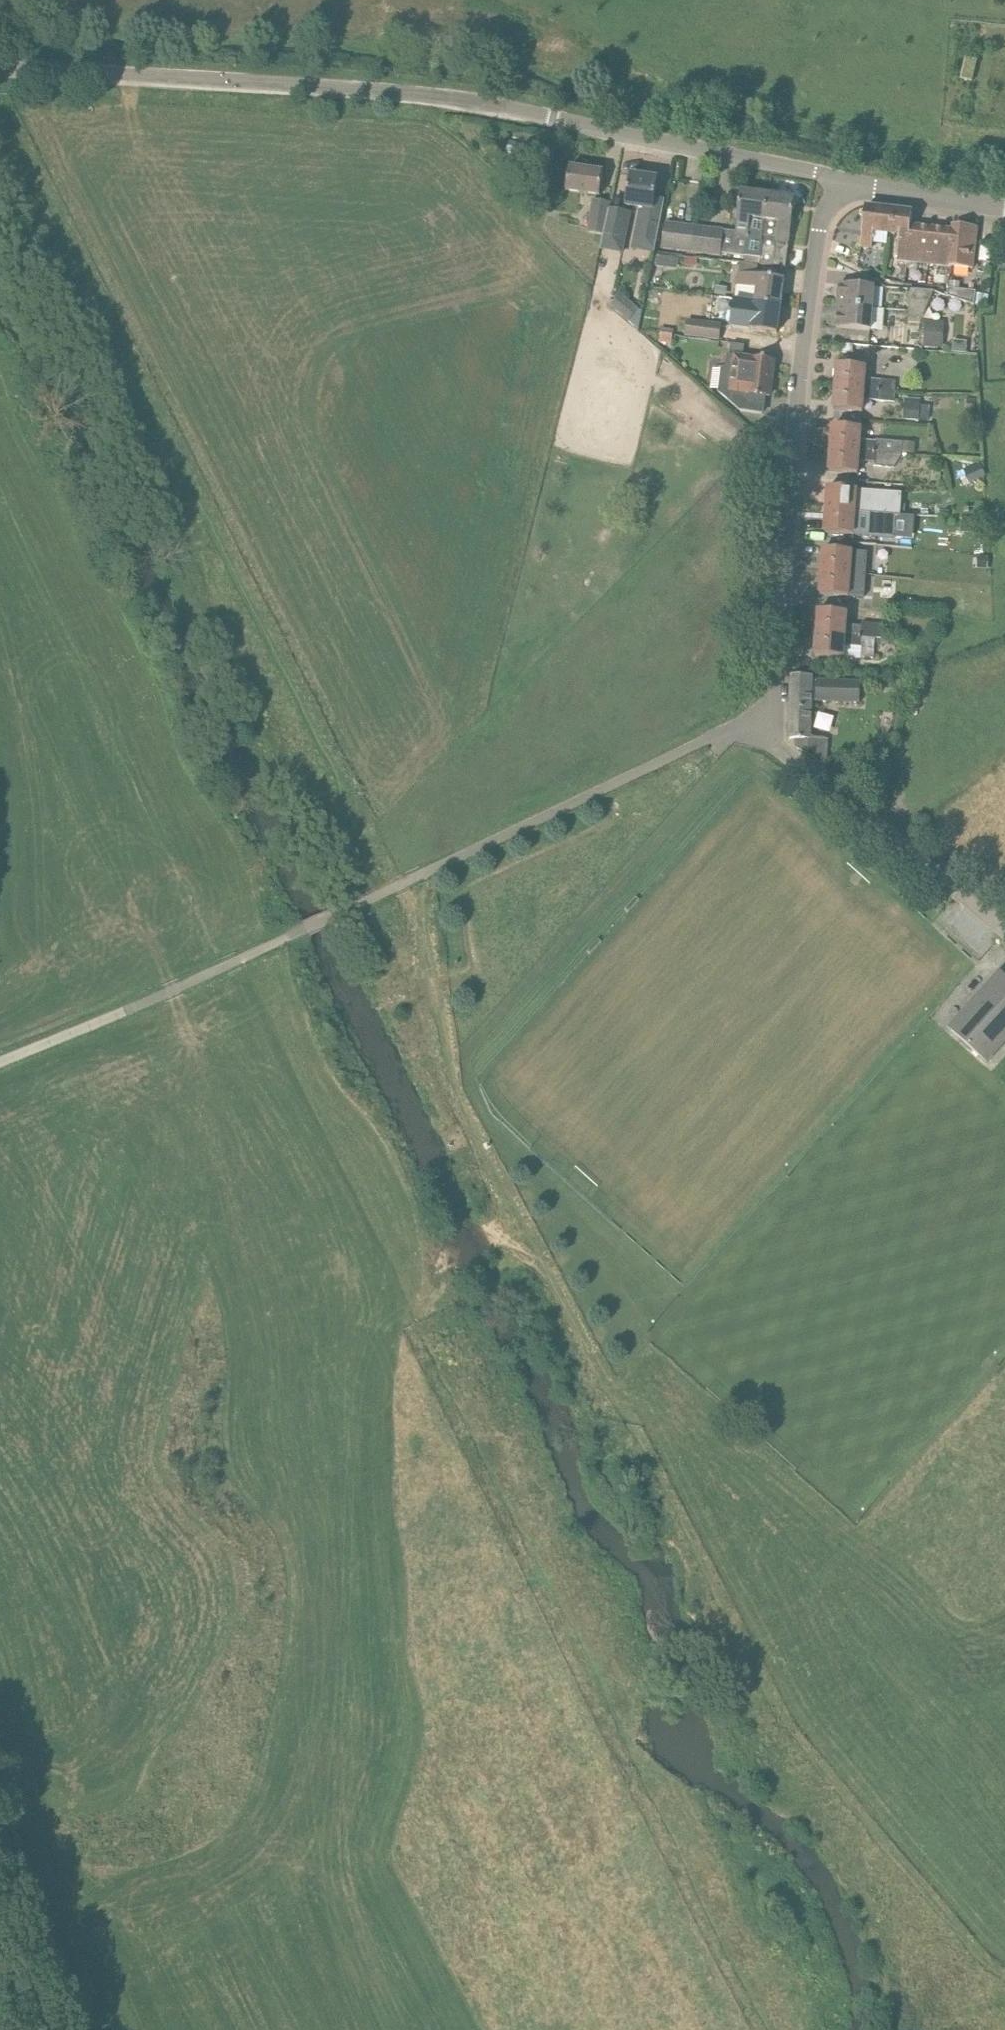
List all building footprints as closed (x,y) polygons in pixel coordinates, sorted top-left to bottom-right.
[(600,196),(601,191),(604,171),(570,166),(568,186),(566,191),(600,196)] [(654,208),(656,199),(659,179),(631,175),(628,195),(626,206),(638,207),(633,237),(631,249),(654,252),(656,241),(657,241),(663,210),(654,208)] [(762,258),(770,194),(741,190),(738,210),(736,231),(666,221),(661,248),(721,256),(721,253),(745,256),(745,262),(760,264),(760,257),(762,258)] [(760,264),(766,265),(786,268),(796,198),(770,194),(762,258),(760,257),(760,264)] [(605,235),(610,209),(611,202),(592,199),(588,232),(605,235)] [(886,235),(889,210),(865,207),(861,247),(871,248),(873,233),(886,235)] [(622,250),(628,211),(610,209),(605,235),(603,247),(622,250)] [(906,261),(911,226),(912,213),(889,210),(886,235),(901,237),(898,261),(906,261)] [(973,269),(975,247),(977,227),(955,224),(954,231),(949,266),(973,269)] [(928,264),(932,228),(911,226),(906,261),(928,264)] [(949,266),(954,231),(932,228),(928,264),(949,266)] [(655,265),(664,267),(666,256),(657,255),(655,265)] [(642,281),(649,282),(652,265),(645,264),(642,281)] [(785,278),(765,276),(738,273),(736,285),(737,285),(735,299),(755,302),(755,301),(781,305),(785,278)] [(949,288),(959,289),(960,282),(950,281),(949,288)] [(875,287),(860,285),(840,283),(838,305),(873,308),(875,287)] [(949,288),(948,288),(947,295),(974,305),(976,290),(959,289),(949,288)] [(925,311),(933,290),(911,289),(910,310),(925,311)] [(639,309),(620,292),(610,305),(629,321),(639,309)] [(777,333),(781,305),(755,301),(755,302),(754,316),(732,314),(731,326),(777,333)] [(871,330),(873,308),(838,305),(836,327),(856,329),(871,330)] [(909,322),(920,322),(925,311),(910,310),(909,322)] [(688,319),(685,335),(720,340),(722,323),(688,319)] [(945,320),(925,319),(923,346),(943,348),(945,320)] [(671,344),(673,334),(661,333),(659,342),(671,344)] [(843,343),(842,351),(852,352),(853,344),(843,343)] [(718,392),(727,399),(740,411),(762,413),(765,396),(769,397),(774,360),(765,359),(766,358),(763,357),(763,359),(727,354),(725,368),(721,367),(718,392)] [(842,364),(851,365),(851,357),(842,356),(842,364)] [(867,366),(857,365),(851,365),(842,364),(837,364),(836,387),(881,390),(881,391),(895,392),(895,381),(882,380),(866,379),(867,366)] [(881,391),(881,390),(836,387),(834,409),(854,411),(864,411),(865,399),(879,401),(894,403),(895,392),(881,391)] [(921,404),(921,399),(905,398),(904,419),(919,420),(919,419),(925,419),(925,405),(921,404)] [(831,448),(902,453),(902,452),(903,441),(876,439),(876,441),(862,440),(863,428),(853,427),(833,425),(831,448)] [(903,441),(902,452),(903,452),(915,453),(916,442),(903,441)] [(893,467),(902,453),(831,448),(829,471),(859,473),(860,461),(875,462),(875,465),(893,467)] [(968,468),(964,469),(970,483),(973,481),(984,477),(985,476),(984,473),(980,463),(968,468)] [(858,489),(848,488),(828,487),(827,507),(899,515),(901,495),(858,492),(858,489)] [(902,515),(899,515),(827,507),(825,532),(855,535),(856,522),(861,522),(860,527),(892,530),(892,528),(901,529),(902,515)] [(978,519),(963,518),(962,528),(977,529),(978,519)] [(853,551),(844,550),(824,548),(822,571),(865,574),(866,552),(853,551)] [(979,556),(978,568),(988,569),(989,557),(979,556)] [(864,597),(865,574),(822,571),(820,594),(840,595),(850,596),(864,597)] [(907,599),(907,607),(914,607),(915,599),(907,599)] [(849,612),(839,611),(819,609),(817,631),(882,637),(884,624),(862,622),(861,625),(848,624),(849,612)] [(882,638),(882,637),(817,631),(815,655),(844,658),(845,655),(873,658),(875,637),(882,638)] [(814,680),(814,675),(792,675),(790,738),(797,738),(797,748),(825,766),(828,739),(812,738),(813,700),(860,702),(860,681),(814,680)] [(895,689),(905,692),(907,683),(898,680),(895,689)] [(1000,969),(969,1004),(1004,1037),(1004,974),(1000,969)] [(1004,1041),(1004,1037),(969,1004),(948,1027),(986,1062),(1004,1041)]
